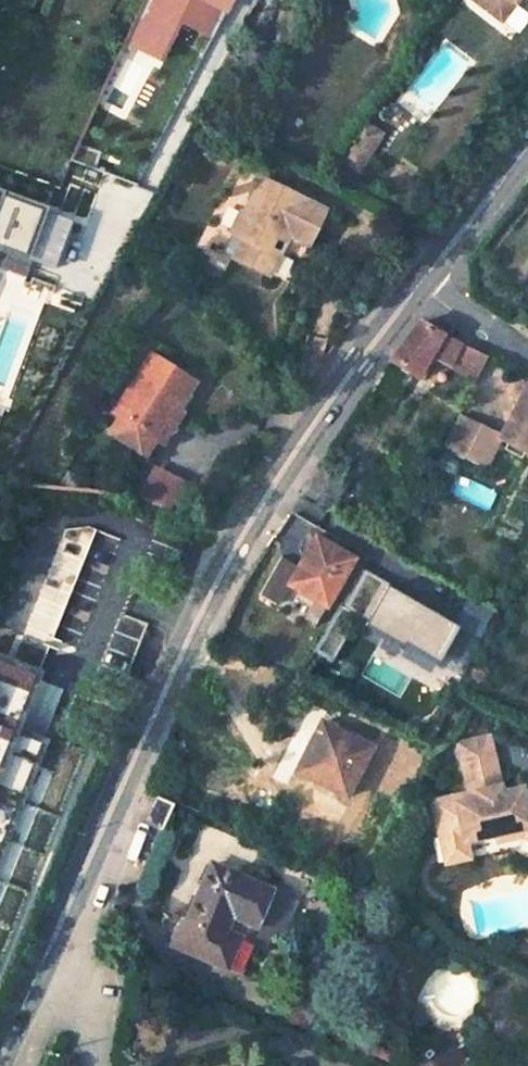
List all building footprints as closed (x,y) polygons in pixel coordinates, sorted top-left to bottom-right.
[(217,7),(201,0),(139,0),(137,3),(205,33),(217,7)] [(217,7),(205,33),(202,39),(225,50),(251,0),(201,0),(217,7)] [(225,50),(202,39),(189,66),(211,77),(225,50)] [(365,115),(339,157),(361,170),(387,128),(365,115)] [(276,253),(269,248),(278,229),(304,243),(322,207),(259,177),(243,211),(239,209),(230,228),(244,235),(233,257),(266,273),(276,253)] [(219,252),(233,257),(244,235),(230,228),(219,252)] [(415,379),(417,376),(422,380),(435,361),(440,363),(443,357),(462,366),(470,349),(416,322),(390,359),(415,379)] [(443,357),(440,363),(476,381),(487,357),(470,349),(462,366),(443,357)] [(151,437),(170,407),(174,410),(192,383),(150,357),(114,413),(151,437)] [(501,437),(527,452),(527,383),(498,435),(459,415),(444,446),(486,466),(501,437)] [(170,407),(151,437),(161,444),(180,414),(174,410),(170,407)] [(149,465),(134,496),(167,512),(181,480),(149,465)] [(355,562),(315,537),(296,567),(285,584),(325,609),(355,562)] [(285,584),(296,567),(280,557),(256,594),(273,604),(285,584)] [(404,607),(408,601),(382,586),(384,583),(360,568),(337,606),(361,620),(359,624),(396,646),(402,637),(433,655),(450,626),(416,606),(412,612),(404,607)] [(41,745),(12,733),(35,676),(0,663),(0,847),(41,745)] [(318,785),(340,796),(366,747),(315,721),(294,762),(322,777),(318,785)] [(466,791),(429,799),(443,861),(467,855),(463,840),(494,833),(519,827),(520,834),(527,839),(527,805),(524,802),(520,785),(500,790),(487,734),(455,741),(466,791)] [(318,785),(322,777),(294,762),(289,770),(318,785)] [(520,834),(519,827),(494,833),(495,840),(520,834)] [(208,864),(182,924),(178,922),(167,946),(222,971),(236,938),(212,927),(219,911),(252,925),(267,890),(208,864)] [(276,890),(264,926),(282,932),(294,895),(276,890)] [(415,1065),(451,1065),(460,1058),(435,1032),(407,1058),(415,1065)]
